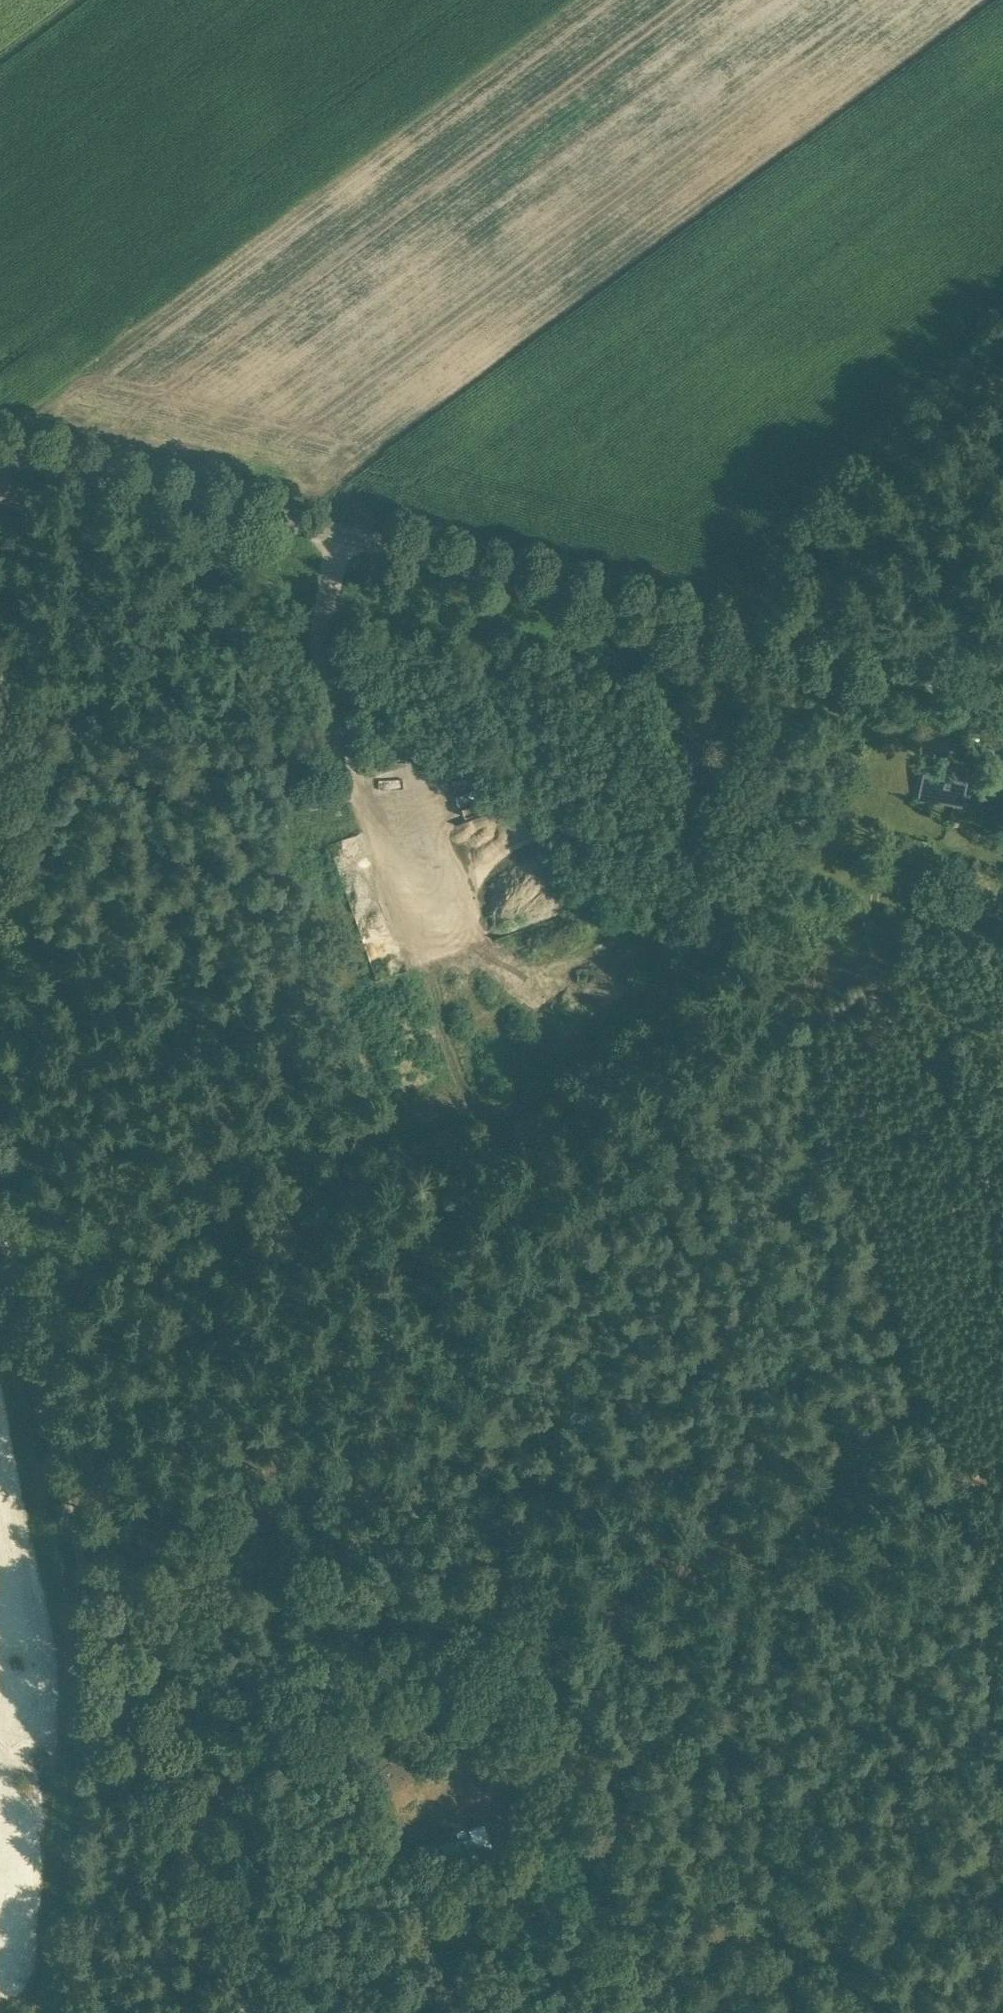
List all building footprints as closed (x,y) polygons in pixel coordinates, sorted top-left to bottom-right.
[(915,796),(961,804),(968,768),(922,760),(915,796)]
